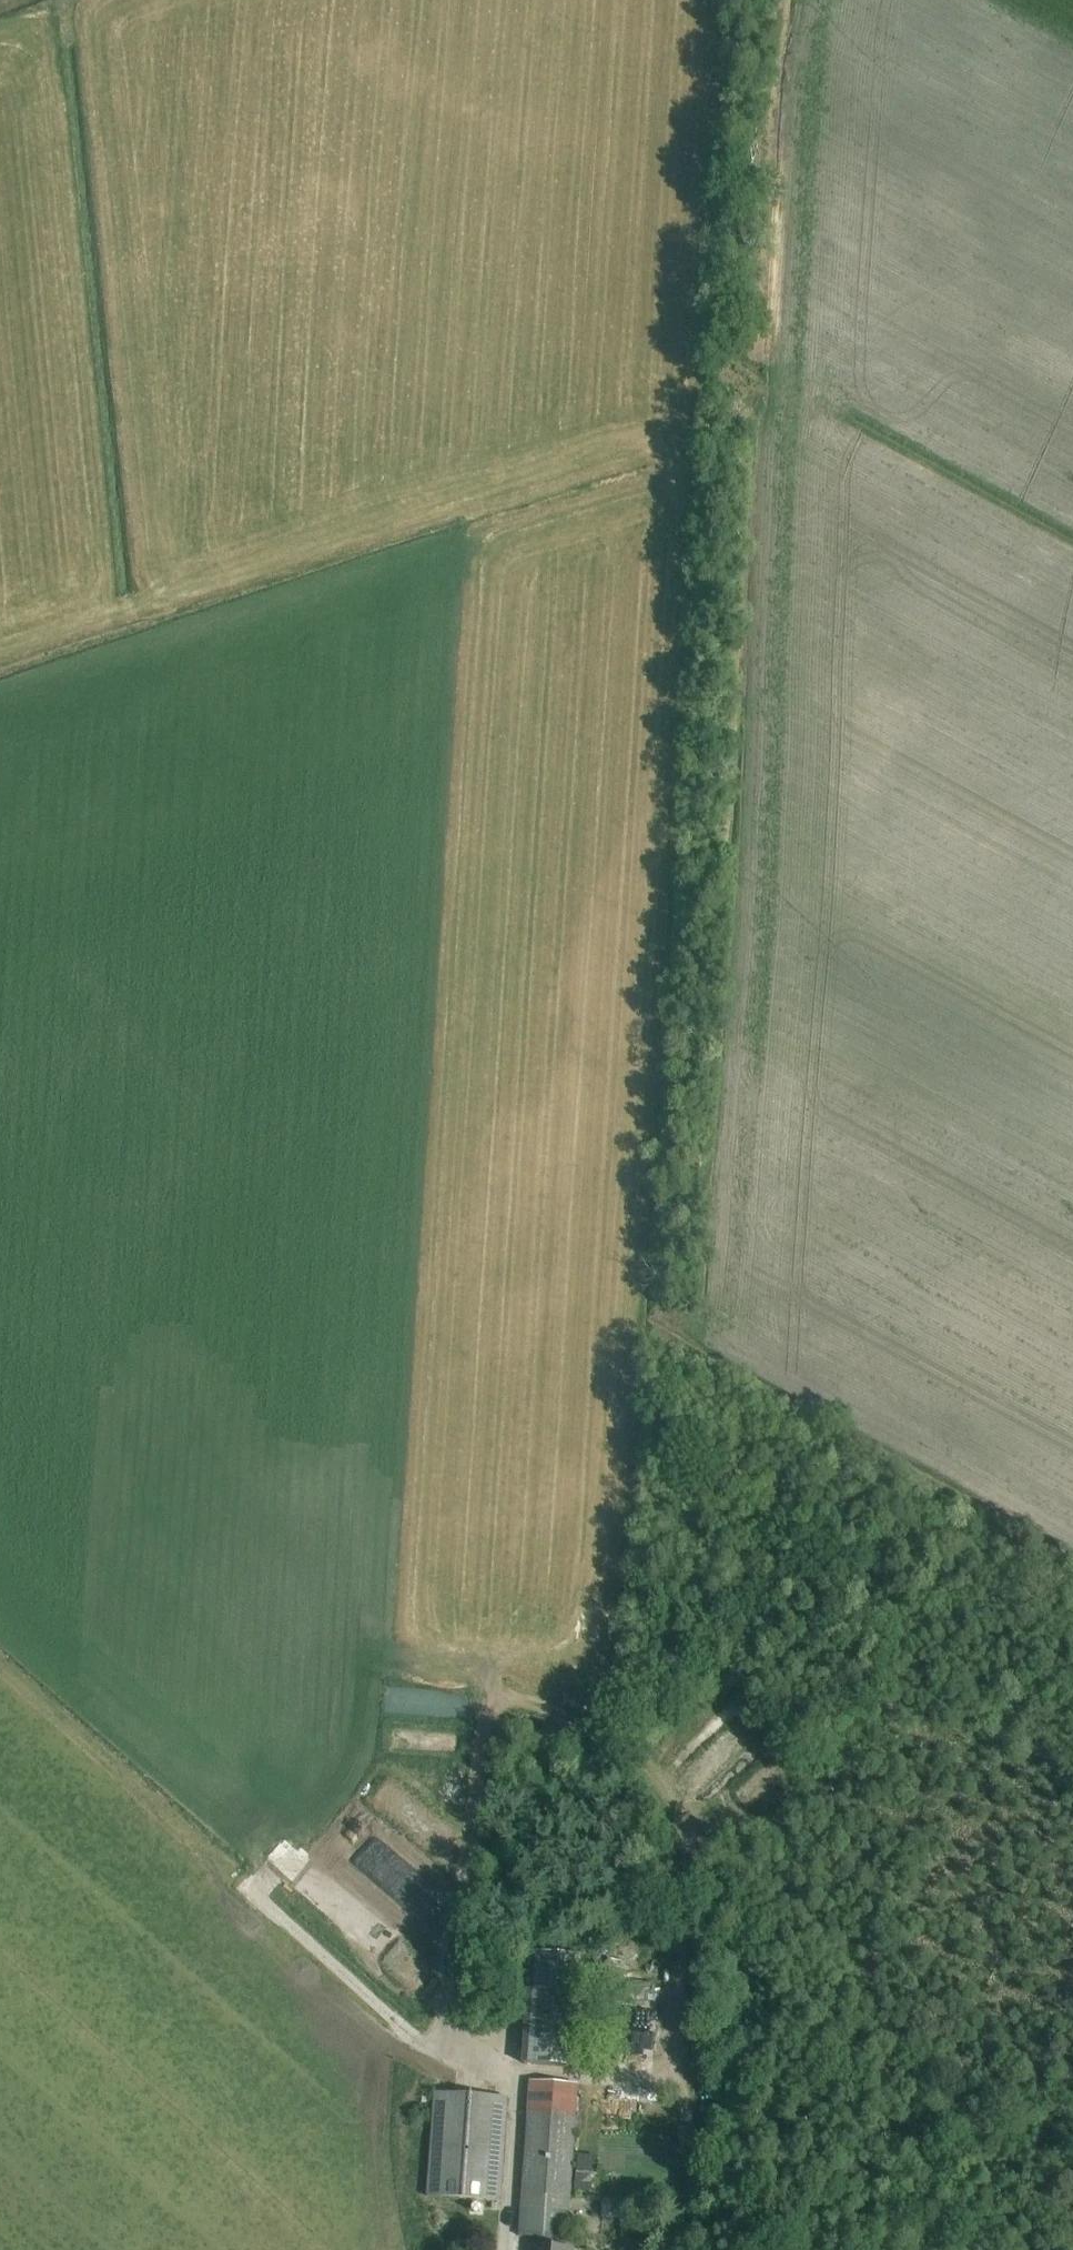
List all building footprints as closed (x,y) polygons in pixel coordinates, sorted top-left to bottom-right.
[(586,1958),(532,1954),(524,2066),(579,2070),(586,1958)] [(532,2081),(519,2248),(534,2249),(554,2249),(558,2197),(569,2198),(577,2085),(532,2081)] [(500,2202),(508,2099),(436,2094),(428,2196),(500,2202)] [(598,2158),(578,2157),(577,2174),(597,2176),(598,2158)] [(595,2177),(575,2175),(574,2192),(594,2194),(595,2177)]
